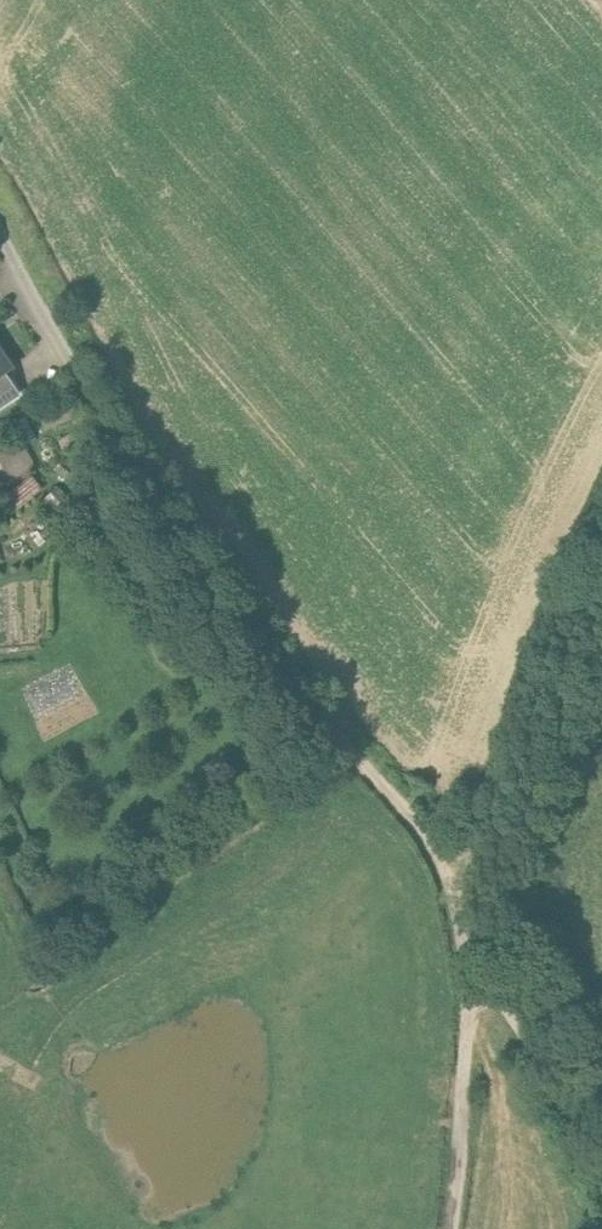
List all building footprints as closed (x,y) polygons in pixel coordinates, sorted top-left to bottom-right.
[(11,370),(0,354),(0,403),(18,390),(6,373),(11,370)] [(33,463),(23,446),(3,457),(0,452),(0,482),(3,480),(31,464),(33,463)] [(26,481),(36,492),(41,487),(32,476),(26,481)] [(14,512),(25,502),(14,491),(4,500),(14,512)] [(263,746),(252,729),(243,735),(253,752),(263,746)]
